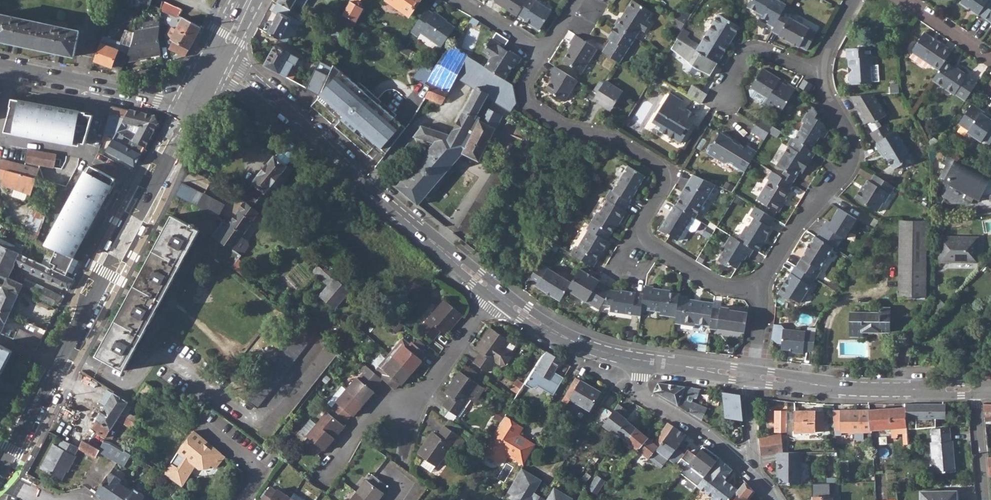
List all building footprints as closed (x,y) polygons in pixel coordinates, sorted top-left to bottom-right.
[(291,9),(296,0),(280,0),(278,2),(279,2),(291,9)] [(358,20),(365,8),(363,6),(362,2),(363,0),(352,0),(346,13),(358,20)] [(409,17),(421,0),(385,0),(385,1),(408,18),(409,17)] [(518,16),(518,15),(528,0),(494,0),(494,1),(518,16)] [(535,0),(528,0),(518,15),(525,19),(524,20),(540,30),(552,11),(535,0)] [(774,26),(786,6),(786,4),(778,0),(751,0),(747,6),(756,11),(763,15),(761,17),(767,20),(766,22),(774,26)] [(987,19),(990,12),(990,0),(963,0),(961,3),(979,15),(980,14),(987,19)] [(180,16),(183,10),(164,2),(162,9),(180,16)] [(280,13),(268,32),(285,41),(286,42),(290,35),(295,38),(303,22),(293,17),(288,15),(291,9),(279,2),(278,2),(274,10),(280,13)] [(632,2),(624,15),(626,16),(622,22),(620,20),(619,19),(614,26),(616,27),(635,40),(641,31),(644,34),(650,25),(646,23),(651,14),(632,2)] [(793,10),(786,6),(774,26),(772,30),(779,34),(778,35),(798,46),(799,45),(807,49),(816,32),(789,17),(793,10)] [(293,10),(291,9),(288,15),(293,17),(303,22),(305,23),(306,20),(306,19),(294,13),(293,10)] [(426,9),(413,29),(421,33),(421,32),(442,46),(456,27),(442,18),(443,17),(434,11),(433,13),(426,9)] [(338,26),(351,34),(358,20),(346,13),(338,26)] [(75,57),(81,32),(0,14),(0,41),(2,41),(3,40),(24,44),(23,46),(43,50),(43,49),(65,53),(65,55),(75,57)] [(675,20),(684,26),(687,20),(679,14),(675,20)] [(695,50),(715,63),(738,27),(716,14),(695,50)] [(202,27),(184,18),(178,29),(173,27),(168,36),(174,40),(170,48),(184,55),(186,55),(190,48),(202,27)] [(672,25),(681,31),(682,29),(684,26),(675,20),(672,25)] [(128,53),(125,62),(139,60),(139,58),(147,56),(147,55),(161,52),(158,37),(160,24),(134,30),(128,53)] [(635,40),(616,27),(607,40),(610,42),(602,54),(618,65),(635,40)] [(686,38),(688,34),(682,29),(681,31),(676,39),(689,47),(692,41),(686,38)] [(485,67),(505,79),(515,65),(519,64),(523,58),(510,50),(509,51),(504,48),(505,46),(509,39),(497,32),(493,39),(492,38),(484,50),(492,56),(485,67)] [(912,53),(939,72),(950,57),(953,52),(925,34),(912,53)] [(562,63),(581,74),(596,50),(575,36),(569,45),(572,47),(562,63)] [(708,75),(715,63),(695,50),(689,47),(676,39),(669,49),(695,69),(708,75)] [(125,62),(128,53),(102,43),(95,61),(122,71),(125,62)] [(264,65),(288,78),(295,63),(287,59),(290,53),(276,45),(264,65)] [(413,52),(402,45),(399,50),(409,57),(413,52)] [(427,98),(441,104),(458,74),(468,56),(452,46),(433,72),(425,84),(432,89),(427,98)] [(849,58),(850,84),(860,84),(860,81),(870,80),(870,65),(872,65),(871,46),(847,46),(847,58),(849,58)] [(468,56),(458,74),(477,87),(475,90),(462,115),(452,135),(422,125),(415,136),(393,164),(400,169),(419,146),(429,149),(399,185),(405,191),(420,203),(463,153),(480,161),(502,116),(487,107),(480,119),(477,117),(489,94),(497,99),(511,107),(515,103),(515,85),(505,79),(485,67),(468,56)] [(963,66),(950,57),(939,72),(937,75),(959,90),(960,89),(971,95),(975,89),(982,78),(971,72),(972,70),(964,65),(963,66)] [(308,89),(321,96),(329,79),(334,67),(321,61),(308,89)] [(423,66),(415,77),(425,84),(433,72),(423,66)] [(320,98),(386,152),(406,127),(334,67),(329,79),(321,96),(320,98)] [(544,90),(563,102),(576,81),(554,67),(550,73),(553,76),(544,90)] [(761,68),(750,87),(767,97),(764,103),(779,112),(794,88),(786,83),(785,85),(778,81),(770,76),(771,74),(761,68)] [(650,81),(658,86),(661,79),(653,75),(650,81)] [(384,85),(418,111),(427,98),(432,89),(425,84),(415,77),(414,78),(412,76),(407,83),(398,77),(396,80),(391,76),(384,85)] [(812,85),(803,80),(799,87),(807,92),(812,85)] [(592,101),(609,112),(622,93),(605,82),(592,101)] [(685,94),(700,102),(705,93),(691,84),(685,94)] [(763,104),(764,103),(767,97),(750,87),(747,90),(749,96),(763,104)] [(679,143),(685,134),(682,133),(686,128),(688,129),(696,116),(685,109),(684,112),(677,108),(682,100),(669,93),(651,123),(659,128),(658,131),(679,143)] [(885,114),(872,94),(848,95),(856,109),(857,108),(861,114),(858,115),(863,123),(866,121),(871,130),(869,132),(875,141),(891,132),(890,129),(886,123),(881,126),(877,119),(885,114)] [(14,100),(12,106),(8,123),(6,130),(49,137),(85,144),(89,129),(93,115),(87,114),(86,112),(14,100)] [(982,114),(982,111),(973,105),(959,125),(970,132),(969,134),(982,143),(983,141),(990,145),(990,120),(987,117),(982,114)] [(105,134),(114,137),(115,137),(118,132),(122,134),(146,147),(158,124),(155,116),(112,106),(105,134)] [(794,139),(811,149),(819,137),(824,137),(828,131),(823,122),(815,117),(817,113),(814,107),(811,106),(802,121),(804,122),(794,139)] [(755,125),(767,132),(771,126),(759,118),(755,125)] [(767,132),(776,137),(780,131),(771,126),(767,132)] [(882,151),(893,168),(903,162),(900,159),(906,155),(907,152),(894,130),(891,132),(875,141),(874,142),(881,152),(882,151)] [(107,151),(135,166),(141,154),(118,142),(122,134),(118,132),(115,137),(114,137),(107,151)] [(727,161),(743,172),(751,159),(756,151),(745,145),(744,147),(739,144),(738,145),(731,141),(731,139),(719,132),(712,144),(709,144),(706,149),(707,152),(707,153),(723,164),(726,163),(727,161)] [(776,165),(784,170),(795,176),(797,173),(801,166),(804,168),(815,152),(811,149),(794,139),(791,138),(787,145),(790,147),(785,156),(783,155),(776,165)] [(930,146),(935,149),(940,142),(934,138),(929,144),(930,146)] [(243,200),(252,208),(255,205),(264,194),(265,194),(272,186),(281,175),(301,150),(289,140),(252,183),(253,184),(241,198),(243,200)] [(55,167),(57,153),(44,151),(29,148),(26,163),(39,167),(41,168),(42,164),(55,167)] [(949,156),(944,165),(946,166),(940,178),(949,183),(948,185),(967,195),(964,200),(972,204),(975,199),(977,200),(980,195),(982,196),(982,197),(990,195),(990,177),(949,156)] [(19,172),(36,177),(38,178),(41,168),(39,167),(26,163),(22,162),(4,157),(1,168),(19,172)] [(627,165),(611,191),(629,201),(645,176),(627,165)] [(80,190),(80,191),(78,195),(75,194),(71,201),(61,219),(64,221),(61,226),(58,225),(53,235),(55,237),(51,246),(57,249),(61,251),(74,258),(112,187),(111,186),(115,178),(98,170),(91,166),(87,174),(86,173),(78,189),(80,190)] [(1,168),(0,169),(0,176),(4,177),(2,184),(15,188),(14,193),(27,198),(29,193),(33,194),(38,178),(36,177),(19,172),(1,168)] [(756,199),(778,212),(783,203),(782,202),(789,190),(787,189),(791,183),(780,177),(770,170),(765,178),(768,180),(756,199)] [(784,170),(780,177),(791,183),(795,176),(784,170)] [(692,216),(694,217),(714,184),(692,174),(681,192),(683,193),(676,206),(692,216)] [(867,181),(864,187),(861,191),(859,190),(854,199),(877,211),(882,203),(884,204),(895,186),(874,174),(869,182),(867,181)] [(285,178),(281,175),(272,186),(275,189),(277,188),(284,180),(285,178)] [(177,196),(198,207),(205,196),(205,195),(183,183),(177,196)] [(609,233),(614,225),(613,222),(615,219),(620,221),(626,212),(623,210),(629,201),(611,191),(609,190),(603,199),(606,200),(599,211),(595,212),(589,221),(609,233)] [(198,207),(218,218),(224,206),(205,196),(198,207)] [(214,236),(233,250),(241,256),(247,246),(247,242),(241,238),(258,213),(252,208),(243,200),(242,202),(244,204),(229,226),(222,220),(223,223),(214,236)] [(264,213),(255,205),(252,208),(258,213),(262,216),(264,213)] [(685,228),(692,216),(676,206),(674,205),(659,229),(677,240),(685,228)] [(746,225),(737,239),(753,249),(756,251),(762,242),(761,241),(764,235),(766,236),(771,228),(769,226),(774,218),(754,206),(749,215),(753,218),(748,226),(746,225)] [(32,215),(27,230),(30,232),(39,236),(44,222),(47,214),(34,208),(31,215),(32,215)] [(826,220),(816,236),(832,246),(835,248),(842,237),(844,238),(856,219),(839,208),(830,222),(826,220)] [(96,356),(125,371),(201,231),(196,228),(197,226),(193,224),(192,226),(173,216),(96,356)] [(692,216),(685,228),(691,231),(694,231),(698,224),(697,219),(694,217),(692,216)] [(570,253),(592,266),(596,259),(595,258),(601,249),(602,250),(607,242),(604,240),(609,233),(589,221),(584,230),(586,231),(576,247),(574,246),(570,253)] [(899,298),(926,299),(926,221),(900,221),(899,298)] [(100,229),(96,238),(97,239),(99,240),(104,231),(100,229)] [(28,237),(37,241),(38,240),(39,236),(30,232),(28,237)] [(727,262),(736,267),(744,255),(748,257),(753,249),(737,239),(730,235),(721,249),(723,251),(717,260),(726,265),(727,262)] [(805,251),(796,266),(814,277),(815,278),(820,270),(819,269),(832,246),(816,236),(815,236),(809,244),(808,243),(804,249),(805,251)] [(978,238),(940,237),(940,262),(948,262),(948,259),(960,260),(960,262),(977,263),(978,238)] [(9,278),(16,264),(15,264),(20,253),(21,254),(22,252),(25,245),(17,242),(16,246),(0,239),(0,245),(9,249),(0,268),(0,274),(4,276),(9,278)] [(9,249),(0,245),(0,268),(9,249)] [(44,277),(69,289),(75,278),(66,274),(53,269),(59,257),(61,251),(57,249),(49,267),(44,277)] [(74,258),(61,251),(59,257),(53,269),(66,274),(74,258)] [(16,264),(44,277),(49,267),(38,262),(40,258),(32,255),(30,258),(21,254),(20,253),(15,264),(16,264)] [(527,281),(559,301),(566,289),(571,282),(538,262),(527,281)] [(313,272),(319,277),(325,270),(320,265),(313,272)] [(799,302),(814,277),(796,266),(794,265),(786,279),(788,280),(785,285),(783,284),(777,293),(786,299),(792,297),(799,302)] [(566,289),(599,309),(602,304),(609,292),(612,288),(579,268),(571,282),(566,289)] [(350,291),(325,270),(319,277),(330,287),(321,297),(335,309),(350,291)] [(21,291),(24,285),(43,294),(41,299),(54,306),(56,301),(61,303),(65,297),(63,296),(61,295),(29,280),(28,282),(25,281),(23,284),(9,278),(4,276),(0,274),(0,280),(6,283),(0,294),(0,310),(10,314),(21,291)] [(835,283),(832,281),(829,286),(836,291),(839,286),(835,283)] [(669,312),(676,312),(678,296),(679,294),(669,293),(670,291),(653,289),(653,287),(645,286),(643,294),(641,309),(660,311),(660,314),(668,315),(669,312)] [(350,291),(335,309),(343,315),(358,298),(350,291)] [(609,311),(640,315),(641,309),(643,294),(620,291),(617,293),(609,292),(602,304),(610,305),(609,311)] [(694,323),(709,325),(712,307),(713,303),(687,300),(687,297),(678,296),(676,312),(674,323),(694,325),(694,323)] [(421,328),(434,339),(442,329),(447,333),(464,313),(446,298),(421,328)] [(720,309),(712,307),(709,325),(709,327),(717,328),(718,328),(744,331),(747,310),(720,306),(720,309)] [(851,336),(862,336),(862,332),(889,332),(890,307),(880,307),(880,312),(851,312),(851,336)] [(1,333),(10,314),(0,310),(0,332),(1,333)] [(785,349),(793,350),(793,351),(804,353),(805,350),(814,351),(816,331),(784,328),(781,325),(773,324),(771,337),(778,342),(782,342),(782,345),(785,349)] [(282,375),(315,333),(305,325),(271,367),(282,375)] [(492,326),(477,348),(482,351),(475,362),(488,371),(496,360),(501,364),(506,363),(511,355),(511,350),(505,346),(511,339),(492,326)] [(14,339),(37,349),(42,340),(19,329),(14,339)] [(407,345),(396,358),(413,372),(424,359),(422,358),(427,352),(414,341),(409,346),(407,345)] [(13,351),(0,344),(0,376),(13,351)] [(269,441),(337,357),(326,348),(258,433),(269,441)] [(555,371),(562,360),(547,352),(542,355),(525,383),(533,388),(537,386),(538,385),(554,394),(564,377),(555,371)] [(402,384),(413,372),(396,358),(386,370),(388,371),(383,377),(396,388),(401,383),(402,384)] [(358,377),(347,389),(364,403),(375,390),(373,389),(383,377),(370,366),(360,378),(358,377)] [(256,408),(279,379),(268,370),(245,399),(256,408)] [(444,406),(458,416),(479,384),(461,371),(446,392),(451,396),(444,406)] [(524,383),(517,379),(511,390),(518,394),(524,383)] [(565,396),(590,411),(591,410),(601,392),(582,381),(581,382),(575,379),(565,396)] [(655,392),(700,419),(703,420),(707,408),(692,402),(694,399),(698,399),(701,389),(658,383),(655,392)] [(339,402),(335,408),(348,419),(353,414),(354,415),(364,403),(347,389),(338,401),(339,402)] [(122,414),(132,420),(135,416),(125,409),(130,402),(115,392),(107,404),(122,414)] [(726,417),(742,419),(739,395),(723,392),(726,417)] [(984,411),(990,410),(990,402),(983,402),(984,411)] [(914,403),(905,403),(905,407),(906,412),(906,419),(916,419),(916,429),(935,427),(935,418),(935,415),(945,414),(945,403),(916,403),(914,403)] [(110,432),(115,425),(118,419),(122,414),(107,404),(106,406),(93,428),(107,437),(110,432)] [(621,435),(627,440),(637,428),(627,420),(627,419),(623,416),(627,411),(619,404),(603,424),(618,438),(621,435)] [(871,429),(891,429),(896,428),(906,428),(907,428),(906,419),(906,412),(905,407),(870,410),(871,429)] [(329,411),(319,423),(335,437),(345,425),(344,424),(348,419),(335,408),(331,412),(329,411)] [(795,410),(795,432),(816,432),(824,432),(824,411),(795,410)] [(842,436),(842,432),(856,432),(856,440),(864,440),(864,432),(871,432),(871,429),(870,410),(834,410),(836,436),(842,436)] [(132,420),(122,414),(118,419),(134,430),(138,424),(132,420)] [(135,415),(135,416),(132,420),(138,424),(141,420),(141,419),(135,415)] [(505,415),(484,450),(502,461),(508,451),(526,462),(536,444),(528,439),(523,446),(514,441),(519,433),(524,426),(505,415)] [(325,450),(335,437),(319,423),(309,435),(310,437),(305,443),(319,454),(324,448),(325,450)] [(418,453),(436,466),(459,434),(445,424),(438,435),(433,431),(418,453)] [(662,468),(669,459),(686,435),(667,424),(654,442),(659,447),(649,459),(662,468)] [(119,427),(115,425),(110,432),(114,435),(119,427)] [(949,427),(931,428),(932,441),(930,441),(932,472),(953,471),(953,459),(951,459),(951,454),(953,454),(952,440),(950,440),(949,427)] [(637,428),(627,440),(639,450),(648,438),(637,428)] [(105,440),(89,430),(86,435),(83,440),(100,449),(105,440)] [(163,473),(181,486),(195,466),(200,470),(208,469),(212,465),(216,468),(224,457),(213,448),(211,451),(205,446),(207,443),(194,432),(178,452),(186,458),(178,469),(170,463),(163,473)] [(514,441),(523,446),(528,439),(519,433),(514,441)] [(778,453),(783,452),(782,440),(782,436),(760,437),(762,456),(778,453)] [(639,450),(649,459),(659,447),(654,442),(648,438),(639,450)] [(75,455),(79,447),(79,446),(71,443),(65,440),(60,448),(54,445),(41,469),(62,480),(66,471),(68,472),(77,456),(75,455)] [(83,440),(79,446),(79,447),(96,456),(99,451),(100,449),(83,440)] [(100,449),(99,451),(124,466),(131,454),(112,443),(105,440),(100,449)] [(680,472),(698,486),(720,458),(705,446),(693,460),(686,454),(677,465),(682,469),(680,472)] [(801,485),(801,452),(783,452),(778,453),(778,467),(780,466),(780,472),(781,485),(801,485)] [(622,459),(627,463),(632,458),(627,454),(622,459)] [(740,489),(726,479),(734,470),(720,458),(698,486),(713,498),(711,499),(731,499),(740,489)] [(841,462),(842,475),(850,475),(849,461),(841,462)] [(523,466),(522,469),(542,481),(543,479),(523,466)] [(542,481),(522,469),(509,490),(515,494),(511,499),(542,499),(533,494),(536,490),(542,481)] [(127,485),(121,481),(121,480),(109,472),(95,494),(104,499),(117,499),(127,485)] [(359,491),(371,499),(379,499),(386,491),(384,490),(389,484),(376,473),(371,479),(369,478),(359,491)] [(606,480),(597,475),(588,489),(597,495),(606,480)] [(862,483),(862,491),(876,491),(875,483),(862,483)] [(117,499),(142,499),(145,496),(127,485),(117,499)] [(293,498),(279,489),(278,490),(272,486),(263,499),(291,499),(293,498)] [(574,498),(556,486),(548,498),(547,499),(573,499),(574,498)] [(536,490),(533,494),(542,499),(547,499),(548,498),(536,490)] [(359,491),(352,499),(371,499),(359,491)] [(921,499),(957,499),(957,491),(921,492),(921,499)]
